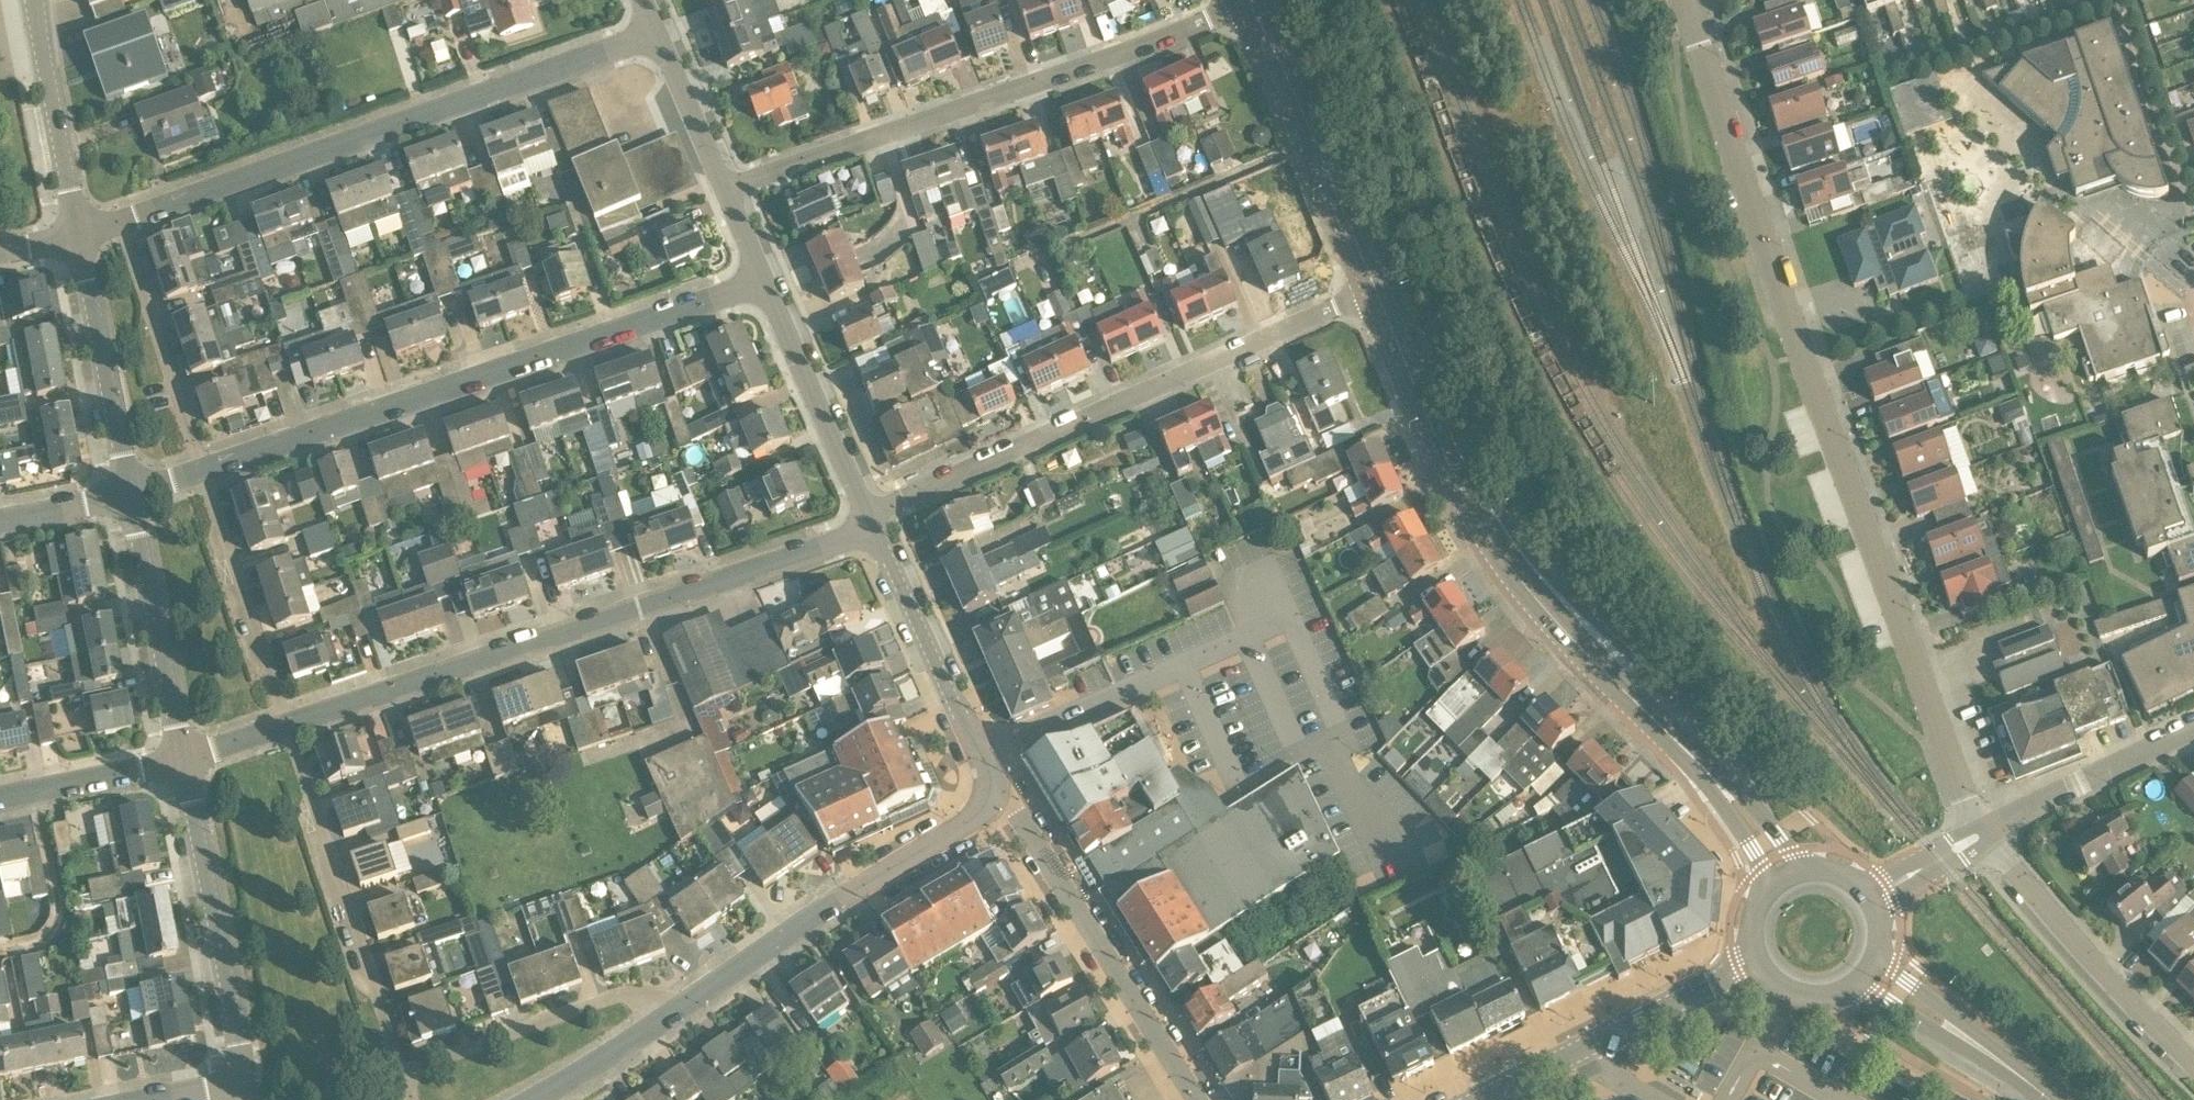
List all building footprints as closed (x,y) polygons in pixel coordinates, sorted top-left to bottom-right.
[(91,11),(92,11),(97,23),(127,13),(123,0),(122,0),(116,3),(115,0),(87,0),(91,11)] [(205,0),(161,0),(159,1),(164,14),(205,0)] [(255,16),(259,29),(268,26),(268,27),(296,17),(304,40),(383,12),(395,8),(417,0),(247,0),(253,16),(255,16)] [(461,0),(439,0),(446,19),(465,13),(461,0)] [(493,14),(466,23),(472,40),(499,30),(501,38),(533,28),(532,23),(534,22),(530,10),(528,11),(524,0),(488,0),(493,14)] [(750,32),(769,25),(760,0),(755,0),(708,17),(718,44),(750,32)] [(934,78),(914,28),(901,0),(891,0),(903,30),(901,31),(891,9),(878,14),(895,56),(894,57),(907,89),(934,78)] [(914,28),(934,78),(961,67),(948,34),(947,35),(940,19),(950,15),(941,0),(917,0),(927,23),(914,28)] [(963,10),(961,10),(979,61),(1009,50),(997,15),(996,15),(991,0),(988,0),(963,10)] [(1046,0),(1030,6),(1028,0),(1015,0),(1030,43),(1058,33),(1046,0)] [(1046,0),(1058,33),(1085,23),(1077,0),(1047,0),(1046,0)] [(1095,20),(1107,16),(1101,0),(1087,0),(1095,20)] [(1109,3),(1114,14),(1131,7),(1132,9),(1151,0),(1116,0),(1109,3)] [(1810,37),(1798,0),(1786,0),(1771,5),(1775,18),(1753,26),(1763,53),(1785,46),(1785,45),(1810,37)] [(1838,14),(1855,8),(1853,0),(1834,0),(1838,14)] [(1887,0),(1862,0),(1867,15),(1885,9),(1895,37),(1899,35),(1887,0)] [(1909,0),(1887,0),(1899,35),(1905,33),(1895,5),(1909,0)] [(1938,0),(1932,0),(1939,20),(1945,18),(1938,0)] [(1945,18),(1950,17),(1944,0),(1938,0),(1945,18)] [(1989,0),(1982,0),(1987,13),(1993,11),(1989,0)] [(1993,11),(1998,9),(1994,0),(1989,0),(1993,11)] [(2065,7),(2062,0),(2049,0),(2053,11),(2065,7)] [(402,28),(395,8),(383,12),(390,32),(402,28)] [(2008,17),(2012,29),(2023,25),(2019,13),(2008,17)] [(837,63),(848,58),(854,73),(852,74),(863,103),(890,92),(874,51),(881,48),(868,14),(852,20),(863,44),(846,51),(841,38),(843,31),(841,25),(824,31),(837,63)] [(148,21),(138,24),(87,41),(96,64),(104,61),(109,74),(105,75),(113,99),(149,86),(168,79),(156,44),(148,21)] [(769,25),(750,32),(718,44),(728,71),(779,52),(769,25)] [(809,25),(782,36),(789,56),(816,47),(809,25)] [(2078,197),(2116,184),(2119,186),(2123,190),(2126,192),(2129,193),(2132,195),(2135,196),(2138,197),(2141,198),(2147,199),(2150,199),(2152,199),(2157,199),(2162,198),(2165,197),(2168,196),(2158,167),(2142,119),(2148,117),(2141,94),(2135,96),(2121,56),(2128,54),(2120,32),(2114,34),(2112,28),(2075,40),(2056,46),(2058,51),(1982,77),(2060,144),(2050,156),(2058,182),(2069,178),(2069,179),(2072,178),(2078,197)] [(1785,45),(1785,46),(1789,57),(1767,65),(1776,93),(1824,76),(1810,37),(1785,45)] [(822,61),(833,57),(829,45),(818,49),(822,61)] [(1170,77),(1184,108),(1200,101),(1207,117),(1218,112),(1196,65),(1170,77)] [(799,90),(795,79),(790,66),(764,77),(763,76),(762,76),(767,89),(749,96),(759,122),(772,117),(778,131),(794,125),(809,119),(799,90)] [(214,89),(210,76),(194,82),(198,95),(214,89)] [(1168,116),(1184,108),(1170,77),(1143,89),(1165,137),(1176,132),(1168,116)] [(1829,91),(1844,86),(1841,77),(1826,82),(1829,91)] [(1929,132),(1921,109),(1945,101),(1937,78),(1890,93),(1906,140),(1929,132)] [(1801,128),(1804,139),(1805,140),(1831,131),(1818,91),(1769,107),(1778,135),(1801,128)] [(135,112),(140,126),(143,135),(150,132),(161,162),(221,141),(214,123),(205,126),(193,92),(135,112)] [(586,201),(598,229),(601,237),(642,223),(636,208),(683,188),(667,150),(620,170),(589,94),(550,108),(548,108),(557,129),(575,173),(586,201)] [(1117,143),(1120,142),(1124,151),(1135,147),(1117,98),(1090,108),(1101,140),(1114,136),(1117,143)] [(1089,144),(1101,140),(1090,108),(1062,118),(1073,149),(1061,154),(1074,192),(1087,186),(1084,177),(1098,171),(1089,144)] [(510,127),(520,156),(523,165),(553,154),(561,178),(575,173),(557,129),(543,134),(535,113),(534,114),(536,118),(510,127)] [(492,202),(505,198),(505,199),(532,190),(526,172),(523,165),(520,156),(510,127),(484,135),(483,132),(481,132),(496,174),(484,178),(492,202)] [(1010,136),(1021,169),(1027,188),(1054,179),(1062,206),(1077,201),(1074,192),(1061,154),(1048,159),(1037,127),(1010,136)] [(1805,140),(1804,139),(1782,147),(1792,174),(1814,167),(1818,179),(1845,171),(1844,170),(1831,131),(1805,140)] [(1212,138),(1223,162),(1237,155),(1226,132),(1212,138)] [(1004,175),(1021,169),(1010,136),(982,146),(998,195),(1009,192),(1004,175)] [(1153,146),(1167,183),(1183,176),(1168,139),(1153,146)] [(1223,162),(1212,139),(1201,145),(1211,167),(1223,162)] [(432,150),(442,180),(447,193),(472,185),(480,206),(492,202),(484,178),(472,182),(457,141),(432,150)] [(1167,183),(1153,146),(1138,152),(1148,178),(1141,181),(1146,194),(1168,185),(1167,183)] [(427,255),(435,252),(444,249),(441,237),(435,239),(433,233),(435,225),(431,211),(427,200),(447,193),(442,180),(432,150),(406,158),(421,200),(409,204),(427,255)] [(962,218),(975,213),(969,192),(968,192),(955,154),(929,163),(939,192),(946,213),(960,209),(962,218)] [(925,197),(939,192),(929,163),(903,172),(920,223),(933,219),(925,197)] [(1865,207),(1876,203),(1864,164),(1844,170),(1845,171),(1818,179),(1796,186),(1805,214),(1827,206),(1831,219),(1866,208),(1865,207)] [(382,172),(356,181),(373,228),(400,218),(414,259),(427,255),(409,204),(397,208),(382,167),(381,168),(382,172)] [(884,208),(898,203),(889,176),(875,181),(884,208)] [(1901,179),(1891,182),(1896,196),(1912,191),(1909,184),(1903,186),(1901,179)] [(347,281),(352,279),(359,277),(346,237),(373,228),(356,181),(331,190),(329,186),(328,186),(342,228),(330,232),(347,281)] [(1918,198),(1927,194),(1925,187),(1915,191),(1918,198)] [(799,235),(838,219),(844,216),(833,190),(827,192),(826,192),(799,204),(801,208),(790,213),(799,235)] [(340,283),(347,281),(330,232),(318,237),(302,191),(301,192),(302,196),(278,204),(293,247),(305,242),(318,237),(335,285),(340,283)] [(586,201),(577,204),(587,233),(598,229),(586,201)] [(1199,201),(1189,206),(1208,246),(1218,242),(1199,201)] [(243,224),(251,247),(262,281),(263,282),(275,278),(267,255),(281,251),(293,247),(278,204),(254,213),(253,209),(252,209),(255,220),(243,224)] [(569,240),(587,233),(577,204),(559,211),(569,240)] [(1939,282),(1928,253),(1926,254),(1920,239),(1927,237),(1916,208),(1873,224),(1874,229),(1837,242),(1854,290),(1874,282),(1879,296),(1887,293),(1896,289),(1899,297),(1939,282)] [(2043,308),(2046,315),(2054,340),(2050,342),(2051,343),(2079,333),(2089,361),(2083,363),(2089,380),(2090,381),(2094,381),(2167,357),(2168,356),(2169,356),(2169,355),(2169,354),(2169,353),(2164,336),(2157,339),(2147,310),(2150,310),(2141,285),(2141,284),(2140,284),(2139,283),(2137,283),(2115,291),(2113,283),(2108,285),(2104,273),(2075,283),(2074,280),(2073,277),(2071,270),(2070,264),(2070,261),(2070,255),(2070,248),(2070,245),(2070,244),(2072,243),(2073,242),(2074,241),(2074,240),(2075,238),(2075,236),(2075,235),(2074,233),(2073,232),(2072,231),(2041,208),(2037,213),(2033,219),(2032,222),(2029,228),(2028,231),(2026,234),(2024,241),(2004,236),(2014,263),(2021,264),(2021,270),(2021,273),(2021,280),(2022,283),(2022,286),(2024,293),(2026,299),(2043,308)] [(993,212),(1000,234),(1011,230),(1004,209),(993,212)] [(668,212),(633,227),(642,247),(647,245),(658,270),(670,264),(674,272),(691,265),(689,260),(704,254),(693,228),(678,235),(668,212)] [(992,212),(978,216),(992,257),(996,256),(1005,253),(999,234),(1000,234),(993,212),(992,212)] [(497,216),(488,219),(493,233),(502,230),(497,216)] [(1254,221),(1222,236),(1228,250),(1246,242),(1251,253),(1269,295),(1283,289),(1281,283),(1296,276),(1298,282),(1300,281),(1281,240),(1265,247),(1254,221)] [(221,255),(238,250),(238,251),(251,247),(243,224),(214,234),(221,255)] [(926,276),(943,269),(931,233),(914,239),(926,276)] [(817,280),(853,264),(842,238),(809,252),(814,265),(812,268),(817,280)] [(444,249),(435,252),(450,298),(462,294),(465,303),(471,301),(481,334),(483,334),(481,330),(505,322),(491,279),(479,283),(461,288),(453,263),(482,254),(478,239),(444,249)] [(160,276),(202,262),(206,261),(201,245),(181,252),(177,240),(146,250),(147,252),(151,250),(160,276)] [(955,245),(937,251),(941,264),(960,258),(955,245)] [(491,279),(505,322),(529,314),(530,318),(532,317),(521,284),(525,282),(523,275),(534,270),(526,246),(512,250),(519,269),(503,275),(491,279)] [(262,281),(251,247),(238,251),(246,275),(214,285),(206,261),(202,262),(160,276),(168,302),(164,303),(165,305),(195,295),(194,293),(211,288),(214,298),(236,290),(262,281)] [(536,276),(546,272),(557,304),(587,294),(581,276),(585,275),(580,260),(579,260),(576,249),(566,253),(564,247),(540,255),(544,265),(533,268),(536,276)] [(1146,256),(1155,277),(1166,272),(1157,251),(1146,256)] [(450,298),(435,252),(427,255),(427,256),(424,257),(437,296),(419,302),(420,303),(408,307),(422,350),(446,342),(448,346),(449,345),(438,314),(442,313),(439,301),(450,298)] [(1009,268),(1005,253),(996,256),(1000,271),(1009,268)] [(1198,289),(1212,320),(1238,309),(1217,261),(1191,272),(1198,289)] [(864,290),(853,264),(817,280),(822,292),(825,292),(831,305),(864,290)] [(365,275),(359,277),(352,279),(366,320),(379,316),(365,275)] [(354,324),(366,320),(352,279),(347,281),(340,283),(348,306),(354,324)] [(1212,320),(1198,289),(1182,296),(1175,279),(1164,284),(1185,332),(1212,320)] [(9,333),(10,332),(35,327),(33,319),(49,316),(42,285),(1,293),(5,314),(0,315),(0,334),(9,333)] [(283,299),(280,291),(275,289),(268,291),(272,303),(283,299)] [(219,311),(241,304),(236,290),(214,298),(218,309),(171,325),(172,326),(176,325),(185,351),(227,337),(227,336),(219,311)] [(850,355),(883,341),(876,326),(890,320),(886,309),(898,303),(893,290),(871,299),(877,312),(871,314),(870,310),(853,317),(855,321),(839,328),(850,355)] [(1078,345),(1091,340),(1079,313),(1076,314),(1065,291),(1048,299),(1058,322),(1063,320),(1066,327),(1043,338),(1064,386),(1091,374),(1078,345)] [(1124,321),(1138,353),(1164,341),(1143,293),(1132,298),(1139,315),(1124,321)] [(1079,313),(1091,340),(1099,336),(1111,365),(1138,353),(1124,321),(1116,304),(1093,315),(1090,308),(1079,313)] [(396,310),(382,315),(387,329),(398,362),(400,362),(398,358),(422,350),(408,307),(396,311),(396,310)] [(350,327),(340,330),(333,311),(319,316),(325,335),(339,377),(363,369),(365,373),(366,373),(350,327)] [(905,339),(931,328),(927,318),(901,330),(905,339)] [(1037,324),(999,336),(1003,350),(1041,338),(1037,324)] [(879,420),(945,391),(957,385),(947,365),(949,364),(933,327),(931,328),(905,339),(906,340),(886,349),(894,366),(881,372),(883,376),(863,385),(879,420)] [(218,367),(233,362),(236,361),(233,353),(256,346),(251,329),(227,336),(227,337),(185,351),(193,377),(189,378),(190,380),(220,370),(218,367)] [(12,346),(17,371),(58,363),(55,348),(56,348),(56,347),(55,347),(52,333),(12,341),(10,332),(9,333),(0,334),(0,348),(12,346)] [(708,384),(723,377),(756,363),(743,332),(710,347),(715,359),(685,371),(680,359),(666,365),(679,396),(693,390),(693,389),(707,383),(708,384)] [(313,338),(285,348),(286,353),(288,359),(291,370),(297,387),(313,382),(315,390),(317,389),(315,385),(339,377),(325,335),(313,339),(313,338)] [(1064,386),(1043,338),(1016,350),(1038,398),(1064,386)] [(1977,346),(1981,358),(1998,352),(1993,340),(1977,346)] [(1896,395),(1923,386),(1913,360),(1926,355),(1921,341),(1882,356),(1886,368),(1865,376),(1875,404),(1897,396),(1896,395)] [(237,375),(269,365),(288,359),(286,353),(285,348),(284,345),(264,352),(238,361),(236,361),(233,362),(237,375)] [(640,415),(661,408),(656,395),(663,392),(652,358),(624,368),(635,400),(635,402),(640,415)] [(1335,428),(1327,409),(1348,400),(1329,358),(1299,372),(1313,402),(1307,405),(1320,434),(1335,428)] [(2007,372),(2002,358),(1989,363),(1994,376),(2007,372)] [(2015,362),(2019,373),(2030,369),(2026,358),(2015,362)] [(273,376),(291,370),(288,359),(269,365),(273,376)] [(989,371),(994,382),(950,402),(962,430),(981,422),(982,423),(1016,407),(1008,389),(1020,384),(1010,362),(989,371)] [(26,410),(24,398),(36,396),(37,399),(64,393),(61,379),(62,379),(62,378),(61,378),(58,363),(17,371),(22,396),(0,400),(0,415),(26,410)] [(721,414),(704,421),(710,435),(725,428),(739,422),(733,408),(769,393),(756,363),(723,377),(708,384),(721,414)] [(273,376),(269,365),(237,375),(231,377),(233,386),(200,397),(210,426),(244,414),(237,393),(259,385),(263,397),(278,392),(273,376)] [(596,377),(608,411),(635,402),(635,400),(624,368),(596,377)] [(548,393),(559,426),(587,416),(576,384),(548,393)] [(1879,415),(1889,443),(1954,419),(1944,392),(1927,398),(1923,386),(1896,395),(1897,396),(1901,407),(1879,415)] [(950,402),(945,391),(879,420),(897,461),(962,430),(950,402)] [(531,435),(559,426),(548,393),(520,402),(531,435)] [(693,447),(692,444),(687,429),(677,399),(667,403),(664,404),(665,407),(680,452),(693,447)] [(2025,420),(2019,404),(2000,411),(2005,427),(2025,420)] [(2118,474),(2112,476),(2137,549),(2143,547),(2148,561),(2168,554),(2179,586),(2193,581),(2193,533),(2163,445),(2182,439),(2183,442),(2184,442),(2171,404),(2121,421),(2133,454),(2113,461),(2118,474)] [(1270,480),(1318,458),(1310,440),(1320,435),(1320,434),(1307,405),(1282,416),(1279,411),(1268,416),(1271,421),(1257,427),(1269,455),(1260,459),(1270,480)] [(1184,419),(1198,450),(1205,466),(1232,455),(1210,407),(1184,419)] [(535,475),(526,450),(515,454),(500,409),(473,419),(484,451),(488,463),(509,456),(518,483),(516,484),(516,492),(514,493),(518,506),(542,499),(537,485),(534,475),(535,475)] [(28,423),(26,410),(0,415),(0,428),(28,423)] [(36,448),(46,446),(73,441),(70,426),(71,426),(71,424),(70,425),(67,411),(40,416),(41,418),(31,420),(36,448)] [(247,430),(242,416),(228,421),(233,434),(247,430)] [(751,418),(739,422),(725,428),(736,454),(737,458),(739,457),(741,464),(754,459),(790,444),(779,417),(755,426),(751,418)] [(488,463),(484,451),(473,419),(445,428),(460,474),(450,477),(466,524),(468,530),(470,529),(468,523),(492,515),(488,502),(476,506),(465,476),(489,468),(488,463)] [(1193,472),(1186,455),(1198,450),(1184,419),(1157,430),(1179,478),(1193,472)] [(704,421),(687,429),(692,444),(710,435),(704,421)] [(611,423),(603,425),(611,449),(622,446),(614,422),(611,423)] [(610,450),(611,449),(603,425),(589,430),(596,454),(610,450)] [(1351,427),(1322,439),(1327,451),(1356,439),(1351,427)] [(1130,439),(1135,452),(1147,446),(1142,434),(1130,439)] [(441,505),(449,529),(466,524),(450,477),(440,480),(425,435),(397,444),(408,476),(414,495),(439,486),(445,504),(441,505)] [(1956,475),(1941,435),(1893,453),(1903,481),(1925,472),(1929,484),(1930,485),(1956,475)] [(2105,560),(2062,440),(2047,444),(2090,565),(2105,560)] [(36,448),(14,453),(17,466),(33,463),(40,464),(43,476),(52,474),(52,476),(79,471),(76,457),(77,457),(77,456),(76,456),(73,441),(46,446),(36,448)] [(414,495),(408,476),(397,444),(369,453),(380,486),(381,485),(385,496),(377,499),(378,500),(385,524),(396,521),(390,503),(414,495)] [(1294,492),(1316,482),(1318,486),(1353,470),(1360,486),(1391,472),(1379,445),(1351,458),(1346,448),(1319,460),(1318,458),(1270,480),(1271,483),(1287,476),(1294,492)] [(526,450),(535,475),(547,471),(539,446),(526,450)] [(656,460),(650,446),(638,450),(643,465),(656,460)] [(611,475),(618,473),(610,450),(596,454),(591,456),(599,479),(611,475)] [(737,458),(714,466),(719,481),(744,472),(741,464),(739,457),(737,458)] [(314,482),(321,501),(327,518),(339,514),(335,501),(360,493),(349,460),(322,470),(325,478),(314,482)] [(684,475),(690,490),(699,486),(693,472),(684,475)] [(774,478),(718,502),(731,532),(749,524),(743,510),(765,501),(772,518),(810,502),(798,472),(775,482),(774,478)] [(1391,472),(1360,486),(1367,501),(1350,509),(1355,519),(1403,498),(1391,472)] [(670,555),(661,526),(656,513),(629,521),(620,497),(619,497),(611,475),(599,479),(598,479),(606,501),(614,527),(629,523),(643,564),(670,555)] [(656,513),(661,526),(670,555),(698,546),(688,517),(700,514),(684,475),(670,480),(681,505),(656,513)] [(1930,485),(1929,484),(1907,492),(1918,520),(1939,512),(1946,530),(1972,520),(1956,475),(1930,485)] [(321,501),(314,482),(312,476),(299,480),(307,505),(304,507),(318,502),(321,501)] [(256,492),(253,481),(241,485),(245,496),(256,492)] [(1039,512),(1055,504),(1045,481),(1028,489),(1039,512)] [(1171,488),(1182,514),(1198,507),(1187,482),(1171,488)] [(243,527),(275,516),(291,511),(284,490),(275,486),(256,492),(245,496),(234,499),(243,527)] [(534,525),(535,529),(553,523),(545,498),(542,499),(518,506),(514,508),(515,509),(522,530),(534,525)] [(370,529),(385,524),(378,500),(377,499),(362,505),(370,529)] [(969,528),(990,518),(982,500),(946,516),(948,520),(927,529),(939,556),(975,540),(969,528)] [(598,523),(569,533),(576,554),(586,583),(614,574),(600,532),(614,527),(606,501),(593,506),(598,523)] [(1068,513),(1063,501),(1054,505),(1060,517),(1068,513)] [(1246,510),(1253,527),(1270,520),(1262,503),(1246,510)] [(1198,507),(1182,514),(1186,522),(1202,515),(1198,507)] [(517,560),(531,555),(522,530),(515,509),(514,510),(521,530),(508,534),(517,560)] [(285,544),(275,516),(243,527),(253,555),(285,544)] [(1413,518),(1372,542),(1365,530),(1352,537),(1365,559),(1389,545),(1398,560),(1428,543),(1413,518)] [(1958,562),(1963,574),(1989,564),(2002,559),(2001,559),(1987,520),(1926,543),(1936,570),(1958,562)] [(395,521),(386,524),(383,525),(387,536),(399,532),(395,521)] [(308,544),(332,536),(328,525),(303,534),(306,544),(308,544)] [(542,551),(542,550),(535,529),(534,525),(522,530),(531,555),(542,551)] [(1157,543),(1169,570),(1194,559),(1198,557),(1195,551),(1186,531),(1157,543)] [(308,544),(306,544),(311,560),(337,552),(332,536),(308,544)] [(2057,543),(2062,557),(2073,553),(2068,539),(2057,543)] [(54,579),(56,579),(72,575),(99,570),(96,555),(97,555),(97,554),(96,554),(93,540),(48,549),(54,579)] [(1428,543),(1398,560),(1372,575),(1387,600),(1442,568),(1428,543)] [(1029,558),(1023,544),(982,562),(978,551),(944,566),(955,591),(1029,558)] [(345,563),(363,558),(359,545),(341,551),(345,563)] [(1312,556),(1307,545),(1300,549),(1304,559),(1312,556)] [(462,574),(452,546),(435,553),(446,584),(460,579),(474,620),(502,611),(492,582),(487,566),(462,574)] [(451,598),(446,584),(435,553),(418,558),(428,587),(403,596),(408,610),(418,639),(445,630),(436,603),(451,598)] [(586,583),(576,554),(549,563),(559,592),(586,583)] [(966,616),(1000,601),(995,590),(1025,577),(1035,572),(1029,558),(955,591),(966,616)] [(2024,583),(2012,587),(2002,559),(1989,564),(1963,574),(1941,582),(1951,609),(1959,606),(1964,619),(1977,614),(1977,615),(2028,598),(2024,583)] [(306,562),(292,566),(292,565),(260,576),(269,604),(301,593),(315,588),(306,562)] [(1205,565),(1186,574),(1184,571),(1170,577),(1178,596),(1193,589),(1192,588),(1211,579),(1205,565)] [(12,603),(26,600),(19,569),(5,572),(10,596),(12,603)] [(99,570),(72,575),(56,579),(61,604),(33,610),(35,624),(68,618),(65,606),(77,604),(78,606),(105,600),(102,586),(103,586),(103,585),(102,585),(99,570)] [(492,582),(502,611),(529,602),(520,573),(492,582)] [(354,585),(363,611),(374,607),(366,581),(354,585)] [(1224,606),(1214,583),(1181,598),(1191,621),(1224,606)] [(361,611),(363,611),(354,585),(352,586),(356,599),(332,609),(319,612),(324,626),(349,616),(349,617),(362,613),(361,611)] [(791,669),(835,650),(836,650),(830,637),(845,631),(843,627),(862,618),(850,590),(830,598),(826,588),(819,585),(803,592),(800,599),(805,610),(771,624),(791,669)] [(1116,588),(1104,593),(1109,603),(1121,597),(1116,588)] [(1431,617),(1440,631),(1469,612),(1452,588),(1409,617),(1416,627),(1431,617)] [(1053,589),(1049,591),(1029,600),(1035,612),(976,638),(985,659),(1065,623),(1068,622),(1053,589)] [(310,621),(301,593),(269,604),(278,631),(310,621)] [(408,610),(403,596),(402,593),(375,602),(390,648),(418,639),(408,610)] [(2178,598),(2188,631),(2122,663),(2147,716),(2150,714),(2150,713),(2148,714),(2147,712),(2168,695),(2172,703),(2170,704),(2175,702),(2175,701),(2173,702),(2169,695),(2193,688),(2193,593),(2178,598)] [(8,659),(9,659),(10,660),(23,658),(12,603),(10,596),(0,598),(0,620),(8,659)] [(1104,596),(1099,598),(1103,606),(1108,603),(1104,596)] [(1347,618),(1358,634),(1390,613),(1379,598),(1347,618)] [(2093,625),(2100,640),(2167,618),(2162,603),(2093,625)] [(1397,610),(1384,619),(1394,632),(1406,624),(1397,610)] [(1469,612),(1440,631),(1427,640),(1444,663),(1430,672),(1429,681),(1437,695),(1466,669),(1457,655),(1485,635),(1469,612)] [(362,613),(349,617),(357,641),(370,636),(362,613)] [(695,712),(728,697),(780,674),(791,669),(771,624),(768,616),(730,633),(728,633),(720,617),(716,619),(716,618),(663,641),(682,684),(695,712)] [(35,624),(36,625),(38,637),(64,632),(70,660),(115,650),(112,635),(113,635),(113,634),(112,634),(109,620),(82,626),(82,627),(70,630),(68,618),(35,624)] [(1033,655),(1072,638),(1065,623),(985,659),(995,681),(1015,672),(1036,663),(1033,655)] [(38,637),(36,625),(24,627),(27,639),(38,637)] [(2005,697),(2026,689),(2065,675),(2059,658),(2061,657),(2056,644),(2054,645),(2048,629),(1998,648),(2005,664),(2001,665),(2002,678),(1999,679),(2005,697)] [(327,670),(340,665),(331,637),(285,653),(294,681),(315,674),(316,677),(328,673),(327,670)] [(814,689),(823,710),(848,699),(848,698),(887,681),(882,670),(884,669),(883,666),(883,663),(881,658),(878,657),(873,643),(839,658),(835,650),(791,669),(780,674),(791,700),(804,694),(814,689)] [(609,659),(619,691),(651,681),(640,649),(609,659)] [(121,681),(118,667),(119,666),(119,665),(118,666),(115,650),(70,660),(75,686),(49,691),(52,705),(82,699),(83,699),(81,688),(121,681)] [(1457,725),(1470,713),(1514,670),(1498,654),(1476,676),(1473,672),(1438,706),(1449,718),(1457,725)] [(1064,677),(1085,668),(1080,657),(1041,674),(1036,663),(1015,672),(995,681),(1005,704),(1064,677)] [(0,709),(0,756),(28,751),(19,706),(32,704),(23,658),(10,660),(19,705),(1,708),(0,709)] [(623,704),(619,691),(609,659),(577,670),(592,715),(582,718),(591,747),(611,741),(603,717),(602,717),(600,713),(623,704)] [(2074,740),(2085,736),(2127,720),(2118,697),(2121,695),(2111,668),(1999,711),(2001,717),(2020,762),(2025,760),(2030,762),(2032,765),(2076,749),(2077,750),(2078,749),(2074,740)] [(1514,670),(1470,713),(1457,725),(1451,731),(1445,737),(1458,750),(1467,759),(1488,739),(1481,732),(1529,686),(1514,670)] [(525,687),(535,719),(566,708),(556,677),(525,687)] [(1069,687),(1065,678),(1064,677),(1005,704),(1014,724),(1054,707),(1047,692),(1052,689),(1053,692),(1056,693),(1069,687)] [(816,733),(828,727),(861,713),(867,724),(885,716),(884,714),(900,707),(889,681),(887,681),(848,698),(848,699),(823,710),(808,717),(816,733)] [(493,698),(504,730),(535,719),(525,687),(493,698)] [(665,690),(654,692),(660,721),(671,719),(665,690)] [(83,699),(82,699),(84,709),(91,707),(97,737),(131,730),(125,700),(111,702),(109,694),(83,699)] [(706,740),(715,759),(727,753),(731,751),(725,737),(722,736),(720,736),(716,726),(724,722),(720,713),(732,707),(728,697),(695,712),(706,740)] [(1505,771),(1516,760),(1560,717),(1544,701),(1509,736),(1497,747),(1488,739),(1467,759),(1492,784),(1496,779),(1505,771)] [(441,715),(451,748),(482,737),(472,705),(441,715)] [(55,746),(50,718),(48,706),(33,708),(40,748),(55,746)] [(900,707),(884,714),(885,716),(867,724),(872,735),(782,776),(808,819),(810,818),(829,851),(930,806),(934,795),(912,745),(900,750),(891,730),(901,725),(902,727),(904,726),(903,724),(907,723),(900,707)] [(432,754),(451,748),(441,715),(409,726),(420,758),(432,754)] [(1131,717),(1098,732),(1118,767),(1106,774),(1122,802),(1126,799),(1126,800),(1140,791),(1165,774),(1131,717)] [(1516,760),(1505,771),(1512,778),(1510,780),(1524,794),(1530,789),(1534,786),(1559,763),(1561,761),(1554,754),(1575,732),(1560,717),(1516,760)] [(578,752),(591,747),(582,718),(571,722),(569,722),(578,752)] [(1378,725),(1388,746),(1404,731),(1392,719),(1384,719),(1378,725)] [(1118,767),(1098,732),(1028,764),(1071,834),(1115,807),(1122,802),(1106,774),(1118,767)] [(508,741),(498,744),(508,775),(520,771),(510,742),(510,740),(508,741)] [(732,798),(715,759),(706,740),(646,766),(658,794),(641,802),(649,823),(668,815),(681,845),(696,835),(709,826),(719,820),(736,808),(732,798)] [(350,789),(371,783),(404,772),(397,753),(396,753),(392,741),(379,745),(385,766),(365,773),(356,744),(319,756),(330,787),(343,782),(344,783),(348,782),(350,789)] [(494,780),(508,775),(498,744),(486,748),(484,749),(485,750),(494,780)] [(1537,819),(1562,807),(1606,764),(1591,748),(1568,770),(1576,778),(1555,799),(1552,796),(1534,810),(1537,819)] [(397,753),(404,772),(408,784),(418,780),(409,750),(397,753)] [(1408,764),(1395,751),(1385,761),(1398,774),(1408,764)] [(727,753),(715,759),(732,798),(744,793),(727,753)] [(1606,764),(1562,807),(1582,826),(1610,813),(1599,801),(1622,779),(1606,764)] [(1165,774),(1140,791),(1158,821),(1088,863),(1106,891),(1155,971),(1156,970),(1158,974),(1218,936),(1340,859),(1328,832),(1298,770),(1228,814),(1167,778),(1165,774)] [(1504,786),(1510,780),(1512,778),(1505,771),(1496,779),(1504,786)] [(408,784),(404,772),(371,783),(375,795),(408,784)] [(762,829),(770,840),(791,871),(818,853),(798,825),(808,819),(782,776),(771,781),(788,809),(761,827),(763,829),(762,829)] [(2191,780),(2176,794),(2193,815),(2193,783),(2191,780)] [(1417,794),(1424,800),(1434,791),(1427,784),(1417,794)] [(441,785),(427,788),(431,801),(444,798),(441,785)] [(758,800),(751,791),(742,797),(748,807),(758,800)] [(1158,821),(1140,791),(1126,800),(1126,799),(1122,802),(1115,807),(1071,834),(1088,863),(1158,821)] [(381,827),(371,796),(335,808),(345,839),(381,827)] [(1540,1012),(1544,1010),(1544,1011),(1583,991),(1615,975),(1619,982),(1629,977),(1625,969),(1668,948),(1673,959),(1683,954),(1683,951),(1709,938),(1710,927),(1715,885),(1714,885),(1715,873),(1694,852),(1695,851),(1684,840),(1683,841),(1660,816),(1659,817),(1640,798),(1610,813),(1582,826),(1549,842),(1505,863),(1504,864),(1483,874),(1474,878),(1511,954),(1540,1012)] [(1512,806),(1496,818),(1502,827),(1519,814),(1512,806)] [(753,821),(744,808),(731,817),(740,830),(753,821)] [(147,810),(103,818),(109,849),(153,840),(150,825),(151,825),(150,823),(149,824),(147,810)] [(2113,881),(2129,873),(2119,856),(2118,857),(2109,842),(2127,831),(2118,816),(2091,832),(2094,838),(2074,850),(2088,874),(2104,865),(2113,881)] [(1464,840),(1472,833),(1460,818),(1451,827),(1464,840)] [(738,846),(719,820),(709,826),(727,853),(735,848),(738,846)] [(401,843),(431,833),(427,821),(396,831),(401,843)] [(58,859),(73,856),(67,826),(52,828),(58,859)] [(727,853),(709,826),(696,835),(715,862),(727,853)] [(1,886),(29,881),(33,900),(48,897),(38,849),(25,851),(25,848),(23,848),(19,832),(0,836),(0,880),(1,886)] [(87,883),(90,897),(121,891),(118,878),(159,870),(156,856),(157,856),(157,855),(156,855),(153,840),(109,849),(115,878),(87,883)] [(791,871),(770,840),(743,858),(764,890),(791,871)] [(1494,843),(1480,849),(1473,853),(1483,874),(1491,870),(1504,864),(1494,843)] [(362,891),(399,878),(388,847),(352,860),(362,891)] [(637,876),(655,903),(666,896),(647,869),(637,876)] [(968,976),(977,993),(1034,962),(1028,951),(1047,939),(1039,925),(1041,924),(1041,921),(1037,914),(1034,914),(1032,915),(1030,911),(1027,912),(1019,898),(1022,897),(1020,894),(1021,892),(1015,890),(1016,884),(1013,883),(1012,881),(1009,883),(1003,874),(1005,873),(1004,871),(972,890),(960,870),(888,911),(894,920),(886,925),(916,975),(980,935),(995,959),(968,976)] [(724,871),(698,889),(719,921),(746,903),(724,871)] [(445,872),(414,882),(418,894),(449,884),(445,872)] [(2126,931),(2143,917),(2146,920),(2157,911),(2164,922),(2178,908),(2190,896),(2172,874),(2145,896),(2137,885),(2108,909),(2126,931)] [(618,918),(623,932),(636,968),(666,957),(649,907),(655,903),(637,876),(626,884),(642,909),(618,918)] [(1456,974),(1473,1009),(1488,1038),(1525,1020),(1510,990),(1496,961),(1511,954),(1474,878),(1461,886),(1493,953),(1469,965),(1471,967),(1456,974)] [(719,921),(698,889),(670,908),(692,940),(719,921)] [(121,891),(90,897),(93,910),(103,908),(105,921),(117,919),(121,936),(170,926),(167,911),(168,911),(167,910),(166,910),(164,896),(124,904),(121,891)] [(3,894),(0,895),(0,939),(11,937),(3,894)] [(556,917),(553,908),(567,904),(565,897),(522,911),(527,927),(556,917)] [(416,930),(405,899),(369,911),(379,942),(416,930)] [(636,968),(623,932),(618,918),(589,928),(579,899),(567,904),(577,934),(588,930),(605,979),(636,968)] [(563,939),(577,934),(567,904),(553,908),(556,917),(563,939)] [(2190,915),(2187,917),(2178,908),(2164,922),(2146,940),(2156,950),(2149,958),(2170,978),(2193,954),(2193,911),(2190,915)] [(417,938),(421,951),(436,946),(465,937),(466,940),(484,935),(481,925),(479,925),(477,919),(417,938)] [(481,925),(484,935),(493,965),(506,960),(492,921),(481,925)] [(916,975),(886,925),(882,927),(889,940),(877,948),(874,944),(866,950),(863,946),(845,958),(872,1000),(911,976),(912,978),(916,975)] [(117,936),(122,960),(123,965),(113,967),(81,974),(84,988),(107,983),(139,976),(137,964),(176,956),(173,942),(174,942),(174,941),(173,941),(170,926),(121,936),(117,936)] [(1207,982),(1215,995),(1218,993),(1244,976),(1218,936),(1158,974),(1174,998),(1193,986),(1196,990),(1207,982)] [(73,942),(58,942),(58,954),(73,955),(73,942)] [(1386,966),(1403,1003),(1422,994),(1453,1055),(1488,1038),(1473,1009),(1456,974),(1445,953),(1445,951),(1424,961),(1418,950),(1386,966)] [(396,994),(431,982),(421,951),(386,963),(396,994)] [(571,951),(540,962),(553,997),(583,987),(571,951)] [(49,1018),(46,999),(37,956),(20,959),(29,1003),(34,1002),(39,1024),(25,1027),(27,1040),(33,1073),(59,1068),(53,1035),(49,1018)] [(1028,979),(1029,981),(1013,989),(1024,1012),(1026,1011),(1027,1012),(1073,986),(1059,961),(1028,979)] [(553,997),(540,962),(509,973),(522,1008),(553,997)] [(1258,967),(1244,976),(1218,993),(1224,1002),(1229,999),(1233,1004),(1268,982),(1258,967)] [(509,1013),(494,969),(477,974),(492,1019),(509,1013)] [(2193,1001),(2193,969),(2178,986),(2193,1001)] [(793,993),(810,1018),(811,1018),(818,1029),(850,1007),(825,971),(793,993)] [(8,1026),(5,1009),(10,1007),(3,975),(0,976),(0,1027),(8,1026)] [(139,976),(107,983),(109,996),(138,990),(144,1019),(142,1020),(142,1021),(187,1012),(184,997),(185,997),(185,996),(184,996),(181,982),(142,990),(139,976)] [(1319,980),(1292,998),(1305,1036),(1310,1032),(1323,1060),(1314,1065),(1314,1073),(1326,1099),(1374,1099),(1319,980)] [(98,986),(84,989),(87,1003),(101,1001),(98,986)] [(1094,1022),(1073,986),(1027,1012),(1039,1033),(1041,1032),(1050,1047),(1094,1022)] [(90,1019),(88,1012),(84,990),(68,993),(74,1023),(90,1019)] [(1235,1019),(1224,1002),(1218,993),(1215,995),(1184,1015),(1188,1022),(1189,1022),(1200,1041),(1235,1019)] [(1434,1065),(1397,994),(1359,1014),(1378,1052),(1394,1084),(1398,1082),(1403,1084),(1405,1079),(1407,1078),(1407,1079),(1434,1065)] [(46,999),(49,1018),(60,1016),(56,998),(46,999)] [(455,1032),(443,998),(401,1012),(401,1010),(399,1010),(412,1047),(414,1047),(413,1046),(455,1032)] [(1223,1087),(1247,1072),(1305,1036),(1292,998),(1207,1052),(1208,1054),(1204,1056),(1209,1064),(1218,1070),(1224,1079),(1220,1081),(1223,1087)] [(952,1036),(969,1026),(956,1007),(940,1017),(952,1036)] [(727,1039),(746,1067),(755,1080),(799,1050),(771,1008),(747,1025),(748,1027),(729,1041),(727,1038),(727,1039)] [(88,1012),(90,1019),(92,1031),(107,1028),(103,1009),(88,1012)] [(187,1012),(142,1021),(149,1051),(193,1042),(190,1028),(191,1028),(191,1027),(190,1027),(187,1012)] [(946,1046),(932,1023),(910,1036),(925,1059),(946,1046)] [(113,1058),(107,1028),(92,1031),(98,1061),(113,1058)] [(86,1063),(79,1030),(53,1035),(59,1068),(86,1063)] [(1728,1031),(1714,1051),(1730,1061),(1743,1041),(1728,1031)] [(1069,1056),(1056,1063),(1074,1096),(1088,1089),(1087,1087),(1089,1086),(1120,1069),(1102,1038),(1069,1056)] [(746,1067),(727,1039),(703,1055),(705,1057),(685,1071),(683,1068),(683,1069),(702,1097),(705,1099),(736,1099),(758,1084),(755,1080),(746,1067)] [(33,1073),(27,1040),(1,1046),(8,1078),(33,1073)] [(1038,1053),(1001,1075),(998,1076),(1008,1093),(1045,1073),(1054,1067),(1051,1061),(1045,1050),(1038,1053)] [(1247,1072),(1223,1087),(1231,1099),(1310,1099),(1304,1086),(1301,1086),(1302,1058),(1281,1057),(1258,1070),(1249,1076),(1247,1072)] [(860,1081),(845,1061),(829,1073),(833,1079),(843,1093),(860,1081)] [(1706,1065),(1697,1085),(1712,1092),(1721,1073),(1706,1065)] [(983,1085),(998,1076),(1001,1075),(997,1067),(978,1077),(983,1085)] [(702,1097),(683,1069),(660,1085),(661,1087),(642,1099),(698,1099),(702,1097)] [(1891,1073),(1886,1083),(1918,1099),(1920,1099),(1925,1092),(1891,1073)] [(833,1079),(819,1089),(827,1099),(833,1099),(843,1093),(833,1079)] [(1070,1099),(1118,1099),(1112,1090),(1096,1099),(1089,1086),(1087,1087),(1088,1089),(1074,1096),(1075,1097),(1070,1099)]
